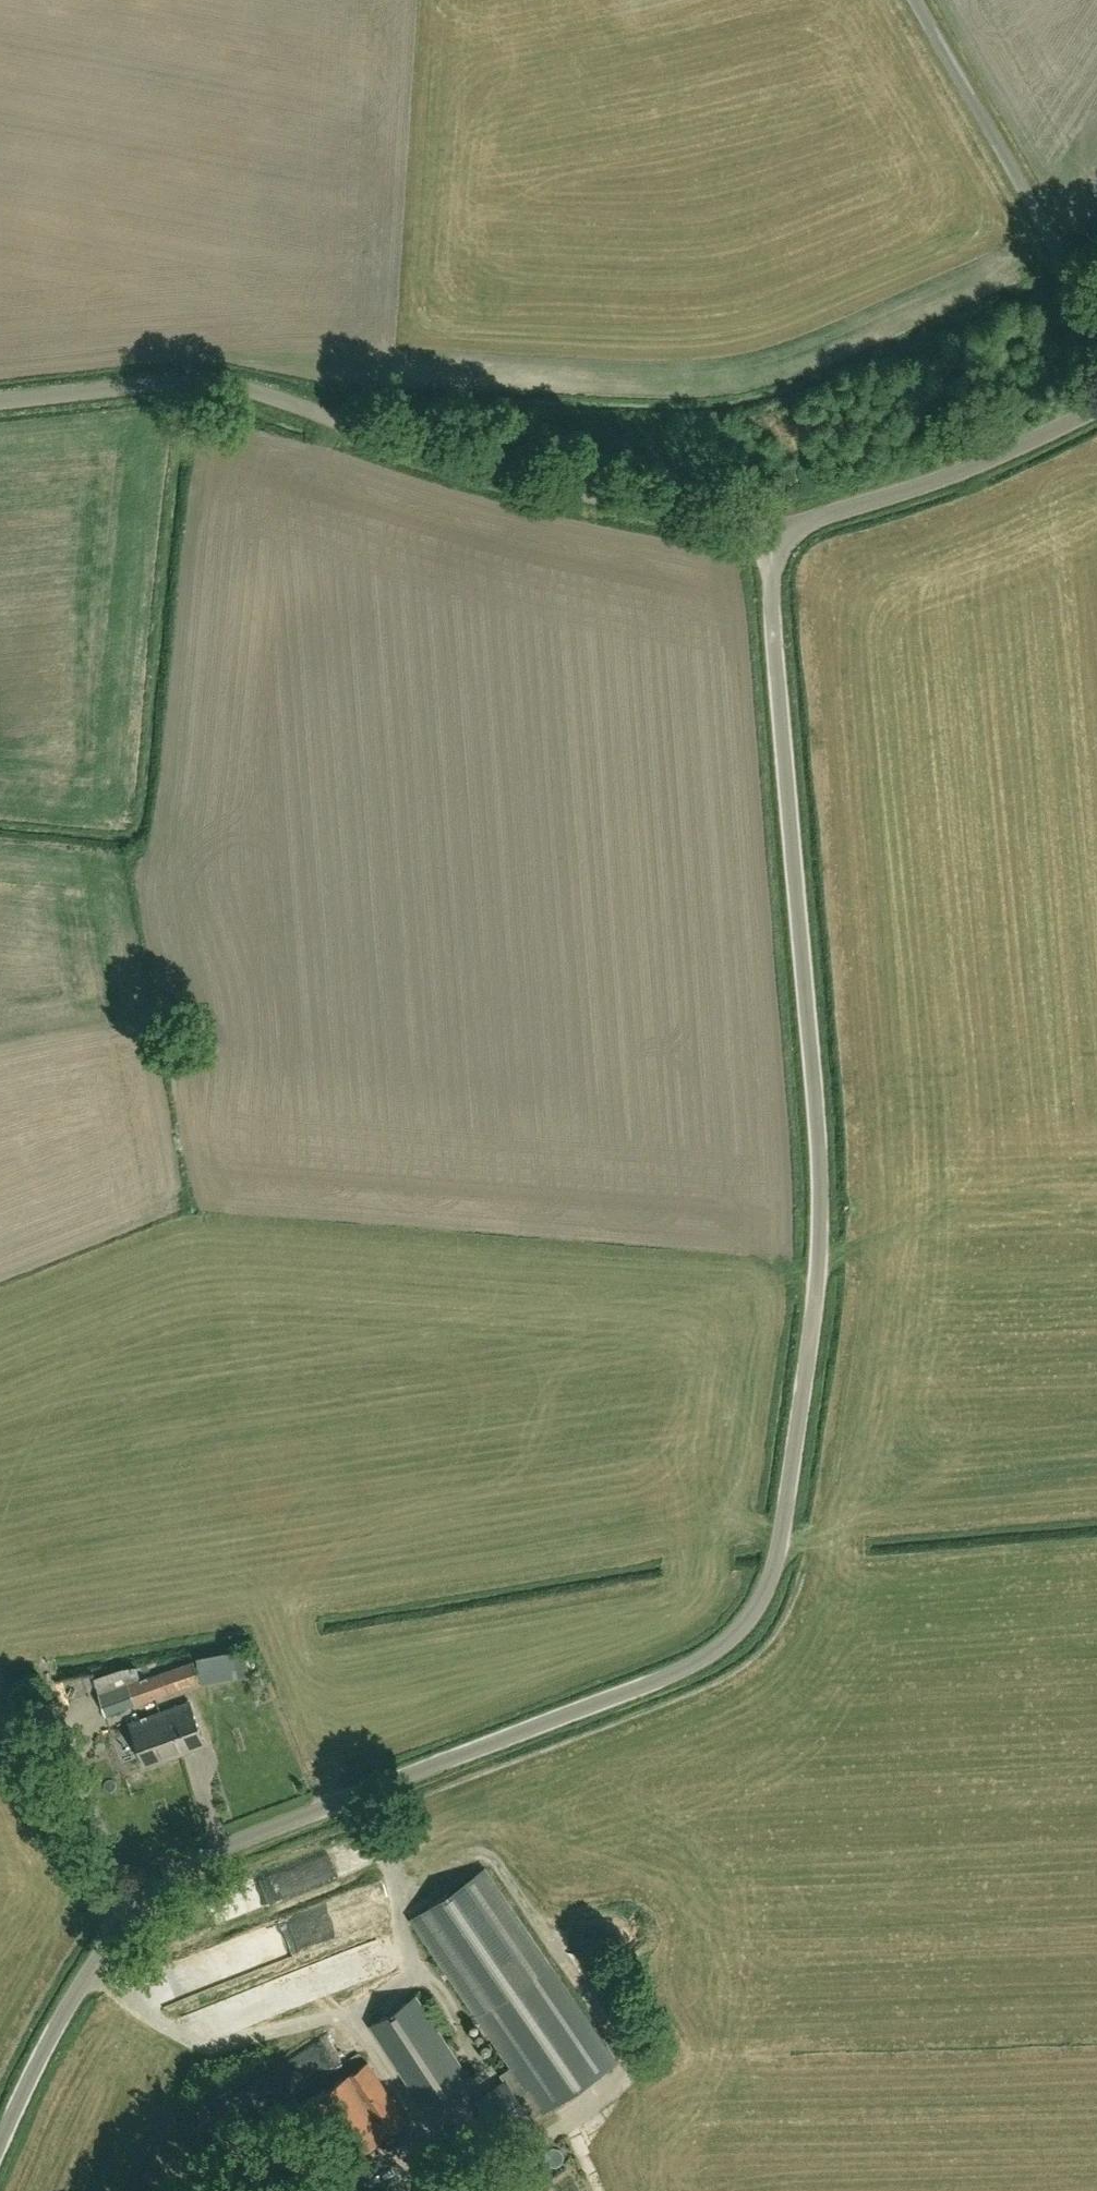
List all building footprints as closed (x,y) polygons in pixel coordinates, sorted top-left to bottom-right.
[(233,1678),(229,1651),(198,1656),(202,1683),(233,1678)] [(136,1703),(200,1681),(193,1660),(140,1679),(139,1677),(98,1691),(106,1713),(136,1703)] [(206,1744),(195,1713),(190,1699),(130,1721),(146,1766),(206,1744)] [(486,1867),(412,1917),(513,2065),(501,2072),(506,2079),(478,2098),(504,2137),(533,2117),(543,2110),(544,2110),(618,2059),(552,1962),(486,1867)] [(425,2107),(470,2077),(417,1994),(371,2024),(425,2107)] [(346,2157),(406,2117),(368,2060),(308,2100),(346,2157)] [(312,2165),(332,2150),(309,2120),(290,2134),(312,2165)] [(542,2181),(527,2190),(548,2190),(542,2181)] [(499,2182),(486,2190),(506,2190),(499,2182)]
